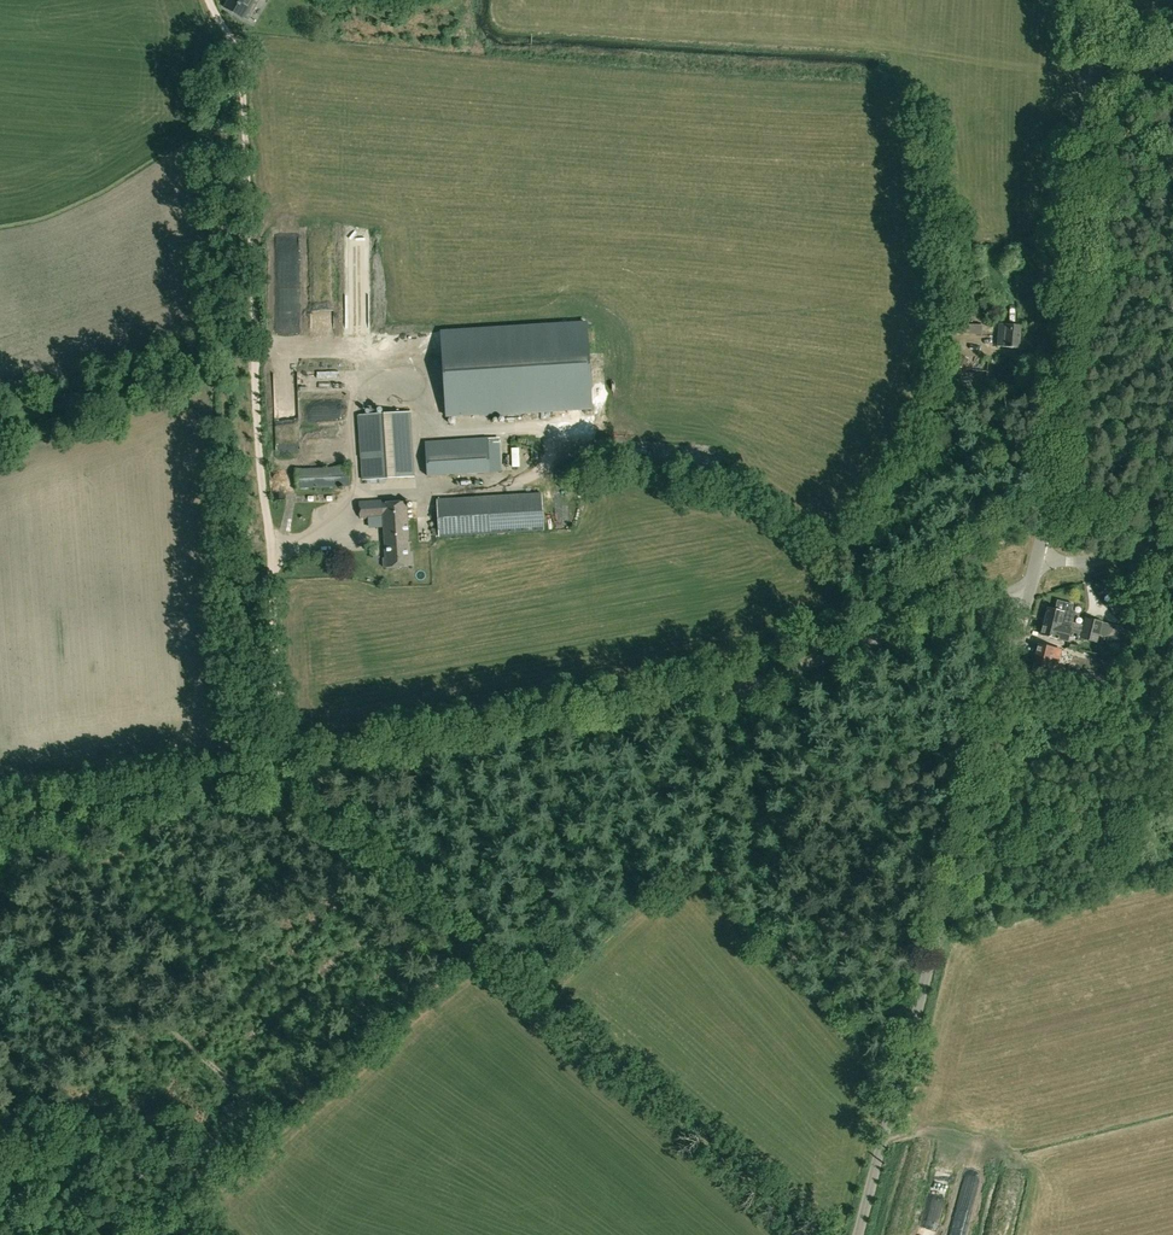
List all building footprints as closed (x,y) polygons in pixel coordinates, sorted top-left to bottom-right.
[(243,18),(249,21),(252,20),(255,15),(254,12),(248,9),(253,0),(230,0),(225,8),(243,18)] [(982,324),(960,323),(961,312),(953,312),(952,323),(948,323),(948,333),(969,334),(969,333),(982,334),(982,324)] [(587,324),(440,334),(445,418),(592,409),(587,324)] [(998,347),(1019,348),(1021,326),(1000,324),(998,347)] [(360,413),(363,479),(416,476),(412,410),(360,413)] [(426,441),(429,475),(490,471),(490,472),(502,472),(499,438),(490,439),(490,437),(426,441)] [(525,470),(525,449),(517,449),(517,470),(525,470)] [(310,465),(309,454),(297,454),(298,465),(310,465)] [(337,487),(349,487),(348,467),(296,469),(297,489),(322,488),(322,493),(337,492),(340,492),(340,488),(337,489),(337,487)] [(439,499),(442,537),(545,530),(543,493),(439,499)] [(411,567),(407,501),(382,502),(382,500),(360,501),(361,518),(384,517),(386,558),(383,558),(384,568),(411,567)] [(1117,600),(1107,602),(1113,611),(1125,608),(1117,600)] [(1047,608),(1044,622),(1071,629),(1075,612),(1072,611),(1073,605),(1057,601),(1055,610),(1047,608)] [(1041,635),(1064,641),(1067,642),(1071,629),(1044,622),(1041,635)] [(1082,632),(1079,645),(1095,649),(1099,637),(1082,632)] [(1038,645),(1035,658),(1051,662),(1052,657),(1059,659),(1062,651),(1038,645)] [(1112,668),(1113,665),(1115,657),(1099,654),(1096,665),(1112,668)] [(1054,677),(1057,667),(1050,665),(1051,662),(1035,658),(1031,671),(1054,677)] [(1110,677),(1083,671),(1071,668),(1070,675),(1082,678),(1079,689),(1105,695),(1110,677)] [(234,1101),(224,1105),(224,1106),(221,1107),(222,1110),(226,1110),(229,1117),(239,1114),(234,1101)] [(911,1170),(924,1178),(931,1167),(917,1160),(911,1170)] [(900,1222),(906,1194),(900,1193),(893,1230),(905,1232),(907,1224),(900,1222)] [(934,1215),(950,1215),(950,1199),(934,1199),(934,1215)]
